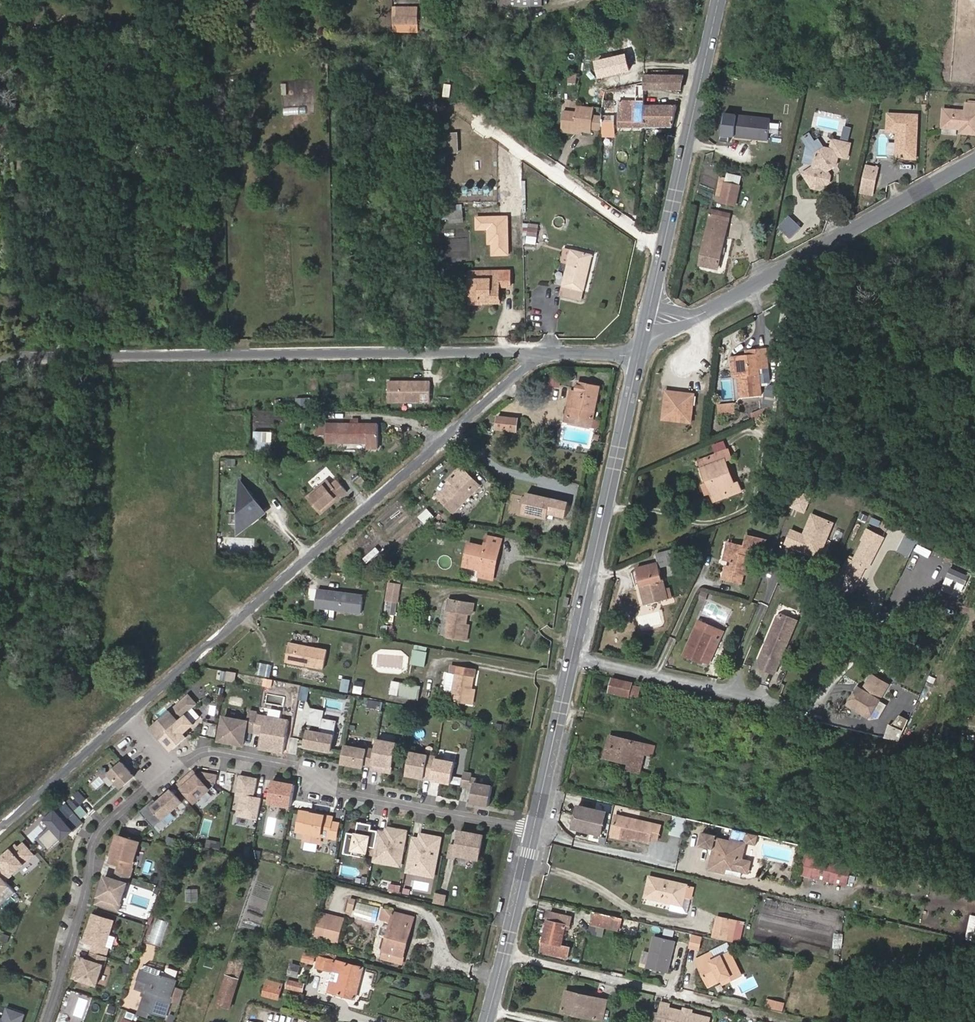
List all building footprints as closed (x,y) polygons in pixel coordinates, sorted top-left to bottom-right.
[(424,27),(424,8),(396,9),(396,12),(414,12),(414,27),(424,27)] [(397,27),(414,27),(414,12),(396,12),(397,27)] [(458,43),(455,59),(463,60),(466,44),(458,43)] [(588,49),(587,62),(597,62),(597,49),(588,49)] [(584,62),(584,78),(613,79),(613,63),(597,62),(587,62),(584,62)] [(571,72),(570,82),(578,83),(579,73),(571,72)] [(684,76),(646,76),(646,89),(681,89),(684,76)] [(445,96),(452,97),(454,83),(446,82),(445,96)] [(288,83),(281,84),(283,105),(290,104),(288,83)] [(645,105),(645,101),(620,101),(620,128),(645,127),(645,105)] [(942,127),(957,128),(961,129),(961,133),(974,134),(974,104),(967,103),(964,103),(963,112),(944,111),(942,127)] [(678,105),(645,105),(645,127),(673,127),(678,105)] [(600,127),(602,126),(602,116),(594,115),(595,108),(584,107),(583,115),(565,115),(564,132),(584,132),(592,133),(592,130),(600,130),(600,127)] [(895,132),(893,157),(913,159),(917,116),(887,114),(886,132),(895,132)] [(735,137),(768,140),(770,119),(737,115),(735,137)] [(604,117),(604,127),(614,127),(614,117),(604,117)] [(848,142),(851,127),(844,126),(841,140),(848,142)] [(458,133),(446,133),(447,153),(459,152),(458,133)] [(831,169),(840,163),(842,154),(847,156),(850,142),(848,142),(841,140),(834,139),(832,146),(826,145),(816,151),(814,163),(813,166),(803,173),(812,186),(822,188),(834,179),(834,174),(831,169)] [(816,151),(826,145),(822,139),(810,147),(806,162),(814,163),(816,151)] [(499,151),(498,164),(509,165),(510,152),(499,151)] [(784,160),(776,160),(776,167),(783,168),(784,160)] [(875,174),(864,171),(861,185),(872,187),(875,174)] [(726,182),(742,186),(744,177),(728,174),(726,182)] [(738,206),(742,186),(726,182),(722,203),(738,206)] [(509,192),(499,192),(499,201),(509,201),(509,192)] [(451,205),(451,222),(465,222),(465,205),(451,205)] [(720,218),(722,211),(714,209),(712,216),(720,218)] [(731,221),(732,213),(722,211),(720,218),(731,221)] [(720,218),(712,216),(702,262),(720,266),(731,221),(720,218)] [(789,237),(799,227),(788,217),(779,226),(789,237)] [(527,235),(526,243),(538,245),(539,237),(527,235)] [(561,296),(582,300),(592,255),(571,251),(561,296)] [(489,299),(500,298),(500,287),(511,287),(511,271),(500,272),(500,274),(490,274),(490,278),(470,279),(471,302),(482,302),(482,296),(489,296),(489,299)] [(736,353),(738,374),(739,394),(760,392),(758,366),(767,365),(765,346),(755,346),(755,351),(745,352),(736,353)] [(731,374),(738,374),(736,353),(729,354),(731,374)] [(429,401),(429,382),(388,381),(387,401),(429,401)] [(566,416),(593,422),(601,388),(578,383),(576,392),(573,407),(568,406),(566,416)] [(664,393),(663,400),(673,391),(668,390),(664,390),(664,393)] [(673,391),(663,400),(661,418),(691,421),(693,393),(673,391)] [(734,412),(733,403),(718,404),(719,414),(734,412)] [(754,420),(767,414),(765,409),(751,415),(754,420)] [(592,429),(593,422),(566,416),(565,423),(592,429)] [(499,417),(497,430),(517,433),(519,420),(499,417)] [(360,425),(351,425),(328,424),(327,443),(366,444),(366,450),(376,450),(377,426),(360,425)] [(273,454),(275,432),(254,430),(253,453),(273,454)] [(715,491),(718,498),(740,489),(736,480),(733,481),(724,460),(726,458),(723,450),(707,457),(710,465),(705,467),(710,480),(706,481),(711,493),(715,491)] [(238,458),(222,457),(222,466),(237,467),(238,458)] [(710,465),(707,457),(698,460),(701,469),(706,481),(710,480),(705,467),(710,465)] [(459,476),(439,497),(456,513),(481,485),(462,467),(456,474),(459,476)] [(361,489),(368,483),(363,477),(356,483),(361,489)] [(322,515),(349,492),(339,481),(333,485),(329,480),(308,499),(322,515)] [(706,495),(711,493),(706,481),(701,484),(706,495)] [(255,520),(266,512),(249,489),(240,489),(239,519),(255,520)] [(805,507),(809,497),(798,492),(793,502),(805,507)] [(566,517),(569,502),(528,493),(523,513),(547,518),(548,513),(566,517)] [(426,509),(413,521),(417,526),(431,514),(426,509)] [(833,524),(814,515),(805,536),(793,531),(788,543),(813,554),(823,551),(833,524)] [(446,530),(447,524),(436,522),(433,522),(432,528),(446,530)] [(864,540),(879,547),(884,537),(869,530),(864,540)] [(502,540),(488,537),(485,547),(470,543),(465,566),(494,573),(502,540)] [(909,556),(916,543),(904,538),(898,551),(909,556)] [(851,556),(845,569),(862,577),(868,566),(870,567),(879,547),(864,540),(856,558),(851,556)] [(723,559),(728,560),(732,542),(728,541),(723,559)] [(732,542),(728,560),(724,577),(742,581),(744,572),(747,572),(751,556),(748,555),(750,546),(732,542)] [(659,562),(637,569),(647,604),(672,598),(669,588),(666,589),(661,568),(677,563),(673,550),(657,554),(659,562)] [(388,581),(386,601),(400,602),(402,582),(388,581)] [(363,614),(365,597),(319,591),(317,608),(363,614)] [(465,639),(467,625),(468,613),(471,613),(472,603),(447,600),(446,610),(451,611),(447,637),(465,639)] [(751,623),(756,603),(748,601),(743,621),(751,623)] [(397,614),(398,602),(387,602),(386,614),(397,614)] [(784,615),(778,618),(762,653),(759,660),(761,669),(775,675),(781,661),(799,622),(784,615)] [(711,644),(716,633),(722,635),(725,628),(701,618),(698,626),(686,654),(704,660),(705,658),(711,660),(717,646),(711,644)] [(327,671),(330,652),(292,646),(289,664),(327,671)] [(426,666),(429,652),(416,650),(413,663),(426,666)] [(471,704),(473,690),(477,670),(456,666),(454,674),(458,675),(455,691),(453,701),(471,704)] [(218,680),(226,680),(226,670),(218,670),(218,680)] [(228,671),(227,681),(237,682),(238,672),(228,671)] [(919,691),(923,676),(908,671),(903,686),(919,691)] [(455,691),(458,675),(454,674),(450,673),(447,690),(455,691)] [(848,705),(868,717),(887,684),(871,675),(862,691),(858,697),(854,694),(848,705)] [(345,685),(346,677),(339,676),(337,683),(345,685)] [(629,697),(633,683),(614,678),(611,692),(629,697)] [(400,696),(402,683),(394,681),(392,695),(400,696)] [(419,699),(421,686),(402,683),(400,696),(419,699)] [(642,686),(633,683),(629,697),(639,699),(642,686)] [(306,701),(309,688),(300,686),(298,699),(306,701)] [(879,715),(885,704),(879,701),(873,712),(879,715)] [(331,751),(337,720),(323,718),(324,710),(310,708),(307,724),(321,726),(320,729),(322,729),(321,733),(308,730),(305,746),(331,751)] [(244,744),(247,729),(254,731),(257,714),(258,712),(249,710),(248,720),(224,716),(220,740),(244,744)] [(284,752),(289,720),(257,714),(254,731),(269,734),(266,749),(284,752)] [(888,734),(899,739),(907,719),(896,714),(888,734)] [(185,737),(181,734),(192,724),(184,715),(165,731),(167,733),(160,739),(170,751),(185,737)] [(646,755),(648,746),(610,735),(604,757),(630,764),(628,769),(641,772),(646,755)] [(390,771),(395,742),(376,739),(375,749),(372,765),(371,768),(390,771)] [(372,765),(375,749),(366,748),(366,749),(345,745),(342,763),(364,767),(364,764),(372,765)] [(657,748),(648,746),(646,755),(655,757),(657,748)] [(435,758),(436,756),(410,751),(406,774),(431,779),(435,758)] [(450,783),(454,762),(435,758),(431,779),(450,783)] [(119,787),(132,776),(119,761),(106,773),(119,787)] [(216,775),(202,772),(198,776),(194,771),(179,784),(193,799),(196,802),(215,785),(216,775)] [(489,805),(493,786),(476,782),(478,774),(464,771),(461,785),(474,787),(471,802),(489,805)] [(259,820),(263,799),(255,797),(259,779),(241,775),(237,795),(242,796),(238,816),(259,820)] [(292,807),(296,786),(273,781),(269,802),(292,807)] [(83,803),(89,797),(81,790),(75,796),(83,803)] [(154,828),(182,803),(171,791),(157,803),(155,800),(141,812),(154,828)] [(76,810),(82,805),(75,797),(69,802),(76,810)] [(581,807),(574,805),(569,827),(576,829),(581,807)] [(71,816),(63,806),(56,812),(64,822),(71,816)] [(581,807),(576,829),(604,835),(609,813),(581,807)] [(56,812),(55,811),(45,820),(52,827),(39,839),(48,850),(61,838),(62,839),(72,831),(64,822),(56,812)] [(332,822),(333,818),(301,811),(297,831),(306,833),(304,840),(320,843),(321,836),(329,837),(332,822)] [(664,824),(619,814),(614,834),(652,842),(653,840),(661,841),(664,824)] [(275,835),(276,817),(266,816),(265,834),(275,835)] [(668,834),(680,836),(684,818),(672,816),(668,834)] [(336,839),(339,824),(332,822),(329,837),(336,839)] [(376,848),(379,831),(372,830),(373,825),(360,822),(357,834),(349,833),(345,854),(353,855),(354,850),(367,852),(368,847),(376,848)] [(757,842),(759,834),(733,828),(731,836),(747,840),(757,842)] [(402,860),(408,832),(391,829),(390,834),(379,831),(376,848),(373,861),(386,864),(388,857),(402,860)] [(726,867),(731,868),(747,871),(754,868),(751,859),(743,857),(744,852),(748,850),(750,840),(734,837),(734,839),(719,836),(719,834),(705,831),(702,845),(715,848),(716,848),(720,854),(712,863),(717,871),(726,867)] [(479,860),(484,836),(461,832),(457,855),(479,860)] [(436,869),(442,838),(424,835),(423,840),(413,838),(406,872),(417,874),(419,865),(436,869)] [(139,842),(117,836),(109,863),(119,865),(117,873),(130,877),(132,869),(131,869),(139,842)] [(173,845),(175,838),(169,836),(166,844),(173,845)] [(207,847),(223,849),(223,840),(208,839),(207,847)] [(317,852),(318,844),(309,842),(307,850),(317,852)] [(32,855),(22,844),(17,848),(15,846),(0,858),(0,862),(1,864),(0,865),(0,876),(4,880),(32,855)] [(848,884),(852,865),(806,854),(801,873),(848,884)] [(388,857),(386,864),(401,867),(402,860),(388,857)] [(434,877),(436,869),(419,865),(417,874),(434,877)] [(119,911),(127,884),(130,877),(117,873),(114,880),(105,877),(97,904),(119,911)] [(646,897),(683,905),(688,885),(650,876),(646,897)] [(200,888),(187,888),(187,901),(200,902),(200,888)] [(447,906),(449,896),(436,893),(434,902),(447,906)] [(354,912),(356,903),(357,900),(351,899),(348,911),(354,912)] [(392,922),(395,913),(384,910),(381,919),(392,922)] [(573,917),(551,912),(542,951),(568,957),(570,948),(561,946),(566,928),(570,928),(573,917)] [(339,941),(345,918),(323,913),(317,935),(339,941)] [(404,945),(411,917),(395,913),(392,922),(383,959),(395,962),(397,954),(405,956),(408,945),(404,945)] [(595,913),(593,924),(620,930),(622,919),(595,913)] [(115,922),(94,915),(85,941),(95,944),(92,952),(106,956),(108,949),(106,948),(110,936),(115,922)] [(734,940),(738,921),(718,916),(714,935),(734,940)] [(415,918),(411,917),(404,945),(408,945),(415,918)] [(290,939),(292,930),(281,928),(279,938),(290,939)] [(832,932),(831,948),(841,948),(843,933),(832,932)] [(703,936),(692,933),(690,943),(701,945),(703,936)] [(113,950),(117,939),(110,936),(106,948),(108,949),(113,950)] [(667,973),(673,941),(653,937),(646,968),(667,973)] [(183,966),(190,968),(196,949),(190,947),(183,966)] [(313,953),(306,951),(303,960),(311,963),(313,953)] [(98,985),(107,957),(106,956),(92,952),(89,961),(80,957),(73,977),(98,985)] [(331,972),(331,974),(333,975),(329,991),(355,997),(363,967),(336,960),(337,956),(321,952),(317,967),(331,972)] [(403,964),(405,956),(397,954),(395,962),(403,964)] [(234,956),(228,974),(240,978),(244,968),(246,961),(234,956)] [(743,978),(731,956),(715,964),(711,956),(696,964),(710,990),(722,983),(728,981),(730,984),(743,978)] [(136,986),(147,990),(153,971),(160,973),(161,970),(144,963),(136,986)] [(130,972),(132,966),(125,964),(123,970),(130,972)] [(301,967),(292,965),(290,974),(298,976),(301,967)] [(179,978),(181,971),(168,967),(166,974),(179,978)] [(160,973),(153,971),(147,990),(141,1007),(151,1011),(166,1016),(173,998),(171,998),(178,979),(160,973)] [(228,974),(211,1021),(225,1021),(240,978),(228,974)] [(283,984),(269,980),(264,993),(278,998),(283,984)] [(303,992),(305,984),(289,980),(287,987),(303,992)] [(173,1002),(180,1004),(185,990),(178,987),(174,996),(173,1002)] [(567,991),(563,1011),(603,1020),(607,1001),(567,991)] [(785,1011),(786,1004),(768,1000),(766,1007),(785,1011)] [(667,1015),(668,1009),(669,1005),(662,1004),(660,1014),(667,1015)] [(149,1018),(151,1011),(141,1007),(138,1014),(149,1018)] [(668,1009),(667,1015),(660,1014),(658,1021),(710,1021),(710,1018),(691,1014),(685,1013),(668,1009)] [(25,1016),(8,1011),(4,1021),(0,1020),(0,1021),(23,1021),(25,1016)] [(137,1014),(136,1014),(129,1011),(126,1020),(125,1021),(134,1021),(137,1014)]
